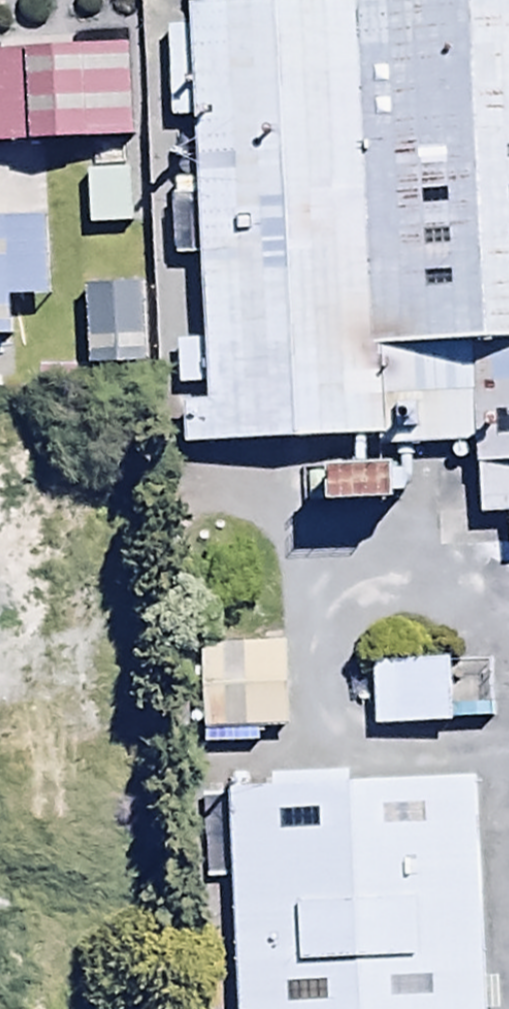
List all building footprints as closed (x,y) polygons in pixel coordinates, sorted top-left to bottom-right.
[(398,24),(404,357),(503,355),(505,472),(508,472),(508,21),(398,24)] [(398,24),(215,27),(223,451),(406,448),(404,357),(398,24)] [(0,63),(0,159),(136,150),(130,55),(0,63)] [(134,177),(89,176),(88,232),(134,233),(134,177)] [(0,231),(0,350),(7,350),(6,310),(45,308),(43,229),(0,231)] [(142,289),(85,290),(87,371),(144,370),(142,289)] [(332,477),(330,518),(397,522),(399,481),(332,477)] [(284,648),(200,650),(201,735),(285,733),(284,648)] [(448,666),(370,670),(374,734),(452,729),(448,666)] [(257,800),(261,1008),(508,1008),(508,795),(257,800)]
